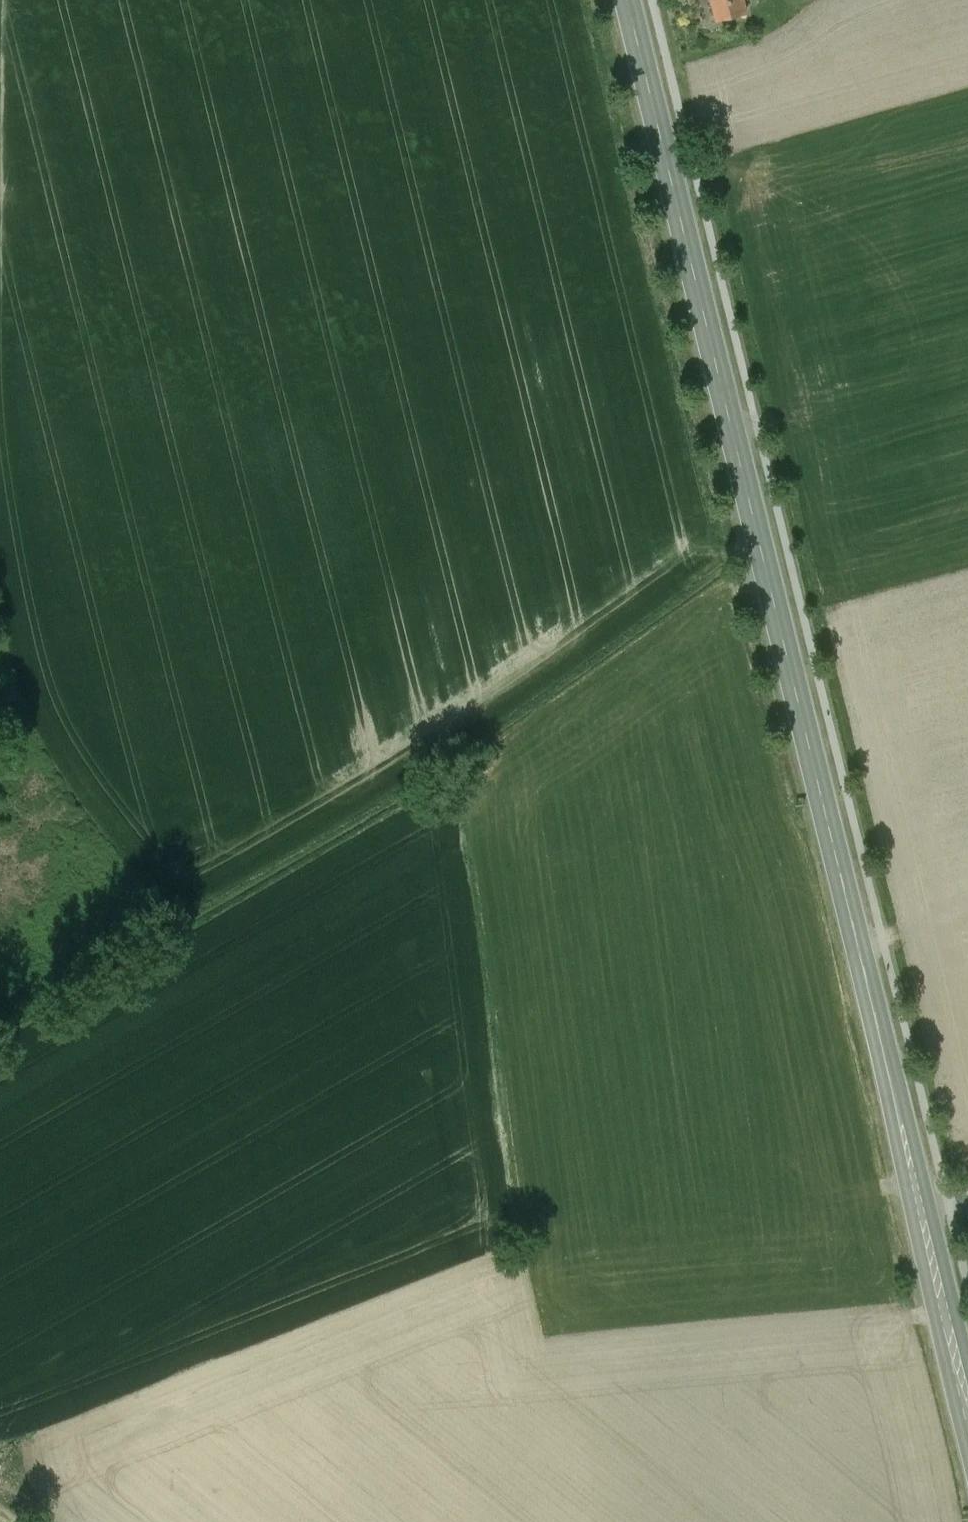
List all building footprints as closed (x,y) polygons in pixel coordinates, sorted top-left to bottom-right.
[(716,19),(746,12),(743,0),(712,0),(716,19)]
